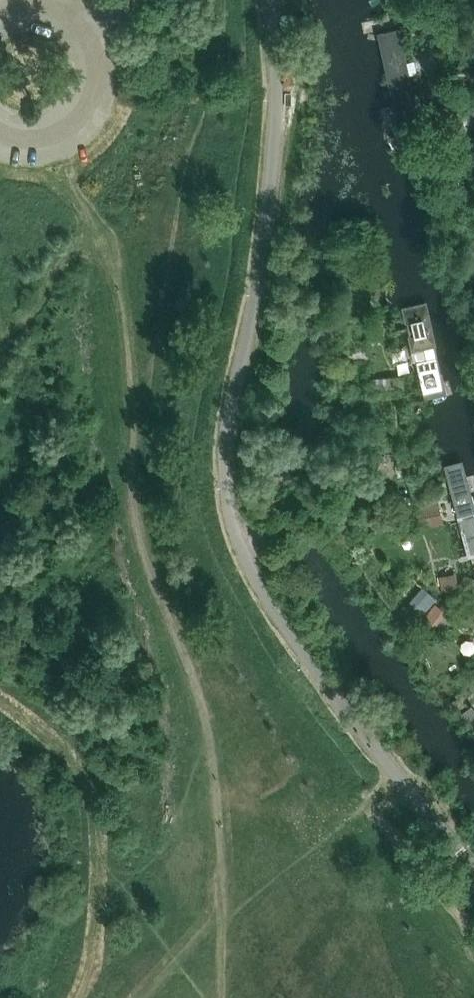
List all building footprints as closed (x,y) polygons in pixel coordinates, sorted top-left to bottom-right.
[(400,7),(367,14),(399,162),(432,155),(400,7)] [(434,26),(426,27),(426,35),(435,35),(434,26)] [(426,429),(459,421),(424,273),(391,281),(426,429)] [(430,442),(470,588),(473,587),(473,475),(463,433),(430,442)] [(437,490),(413,495),(418,518),(442,512),(437,490)] [(400,508),(389,509),(390,520),(401,519),(400,508)] [(445,589),(461,583),(456,569),(440,575),(445,589)] [(409,600),(424,612),(438,594),(424,583),(409,600)] [(436,604),(422,623),(433,631),(447,612),(436,604)]
